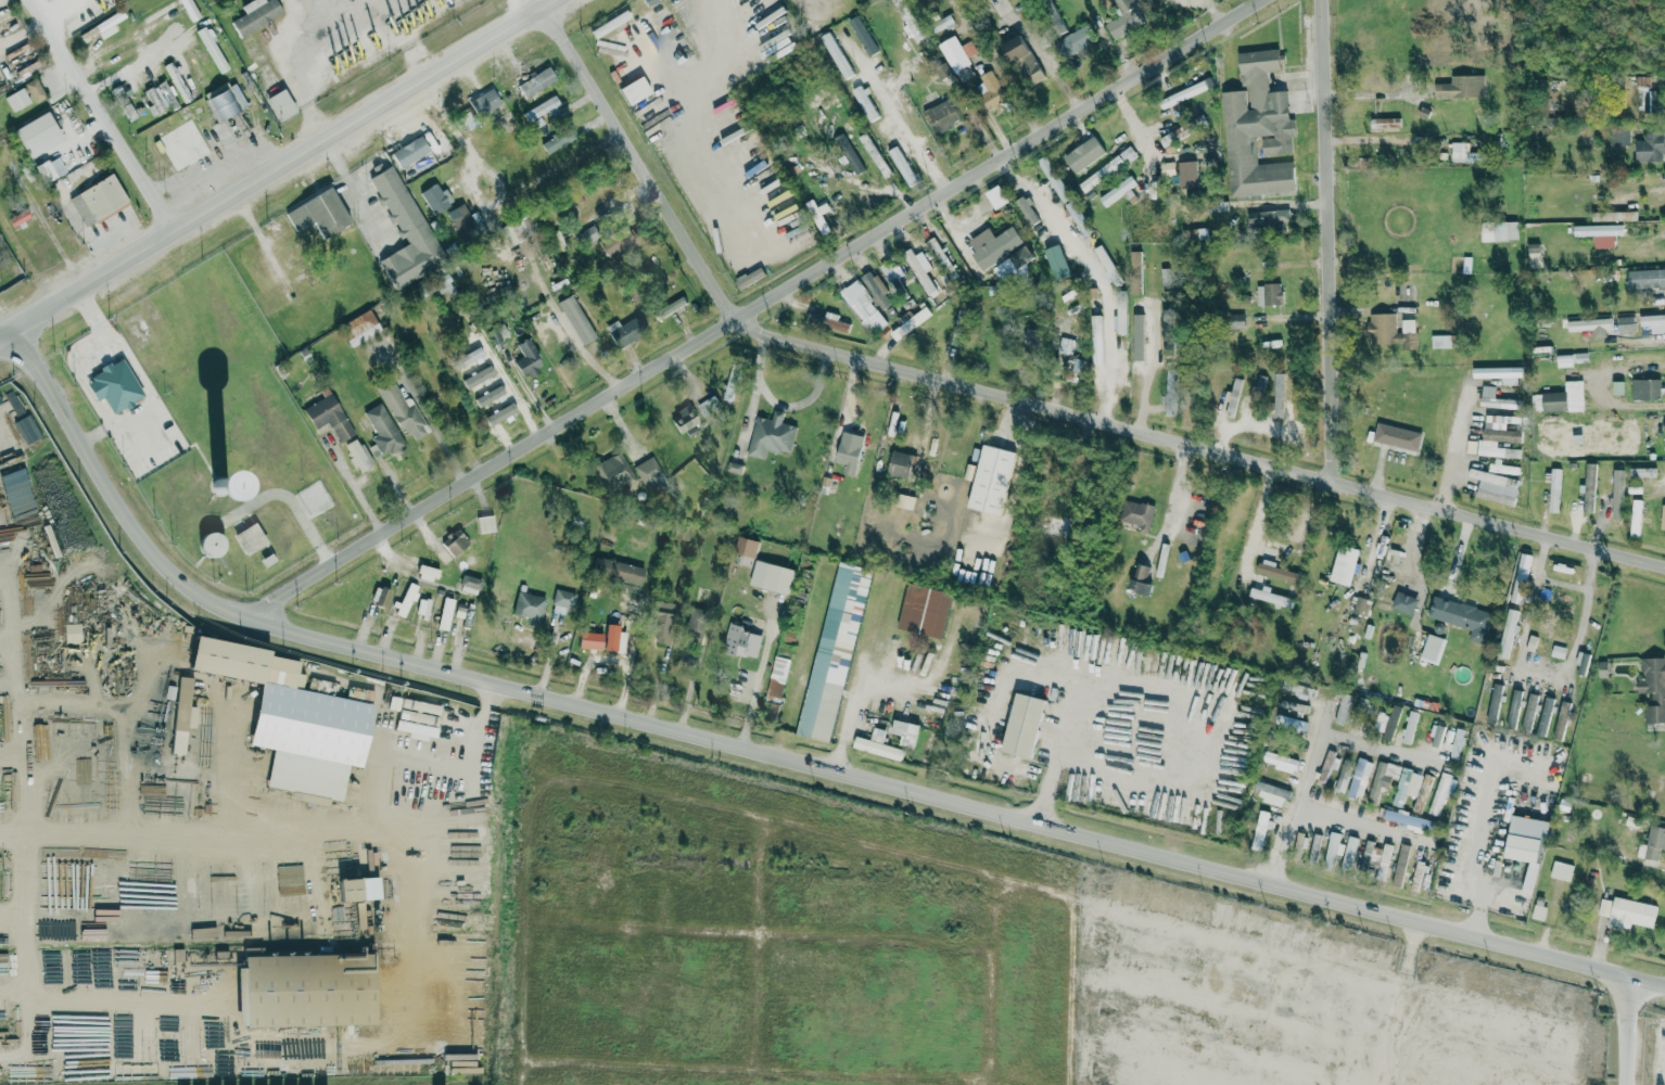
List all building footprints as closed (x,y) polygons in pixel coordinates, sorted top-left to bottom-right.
[(274,0),(267,0),(264,2),(263,0),(251,0),(240,7),(244,14),(230,23),(239,38),(281,12),(274,0)] [(1144,23),(1131,0),(1112,0),(1120,16),(1105,24),(1113,40),(1144,23)] [(851,18),(866,56),(875,53),(860,15),(851,18)] [(1063,58),(1093,43),(1084,26),(1055,41),(1063,58)] [(852,75),(830,31),(821,36),(843,80),(852,75)] [(1043,79),(1020,34),(999,45),(1022,90),(1043,79)] [(971,65),(967,56),(976,52),(971,40),(960,46),(955,35),(938,43),(952,73),(971,65)] [(1230,198),(1295,192),(1292,161),(1257,165),(1256,154),(1251,155),(1250,137),(1260,137),(1262,156),(1294,153),(1292,120),(1288,120),(1286,91),(1268,92),(1266,72),(1282,71),(1280,49),(1237,52),(1241,90),(1221,91),(1230,198)] [(201,92),(210,88),(201,63),(192,66),(201,92)] [(523,96),(556,82),(549,68),(517,82),(523,96)] [(972,83),(990,111),(1008,99),(991,71),(972,83)] [(1483,98),(1483,75),(1451,76),(1451,83),(1434,84),(1435,99),(1483,98)] [(626,106),(650,93),(640,76),(617,89),(626,106)] [(1650,76),(1636,76),(1637,113),(1660,113),(1660,90),(1650,90),(1650,76)] [(32,104),(45,98),(35,78),(23,84),(24,87),(4,97),(11,112),(31,102),(32,104)] [(207,96),(217,120),(246,108),(236,84),(207,96)] [(851,90),(869,122),(879,116),(861,84),(851,90)] [(295,112),(282,89),(264,99),(276,122),(295,112)] [(499,106),(493,89),(468,99),(474,116),(499,106)] [(543,123),(539,117),(559,105),(553,95),(523,113),(533,129),(543,123)] [(960,122),(949,99),(922,111),(933,134),(960,122)] [(1430,110),(1421,107),(1417,115),(1426,119),(1430,110)] [(28,159),(62,140),(46,111),(12,130),(28,159)] [(1370,119),(1370,129),(1400,128),(1400,118),(1370,119)] [(540,143),(545,154),(574,139),(567,125),(554,132),(556,135),(540,143)] [(1629,145),(1629,125),(1610,125),(1610,146),(1629,145)] [(863,172),(844,132),(835,137),(853,177),(863,172)] [(857,137),(884,179),(892,174),(866,132),(857,137)] [(1636,162),(1664,161),(1664,141),(1664,132),(1645,133),(1645,139),(1635,140),(1636,162)] [(390,154),(399,169),(428,151),(419,136),(390,154)] [(1062,155),(1072,173),(1105,155),(1095,137),(1062,155)] [(1451,162),(1470,162),(1470,143),(1452,142),(1451,162)] [(887,151),(908,185),(916,180),(895,146),(887,151)] [(1119,152),(1125,163),(1136,157),(1130,146),(1119,152)] [(1124,166),(1119,157),(1077,182),(1083,191),(1124,166)] [(1178,190),(1196,189),(1195,161),(1178,162),(1178,190)] [(1160,162),(1160,175),(1174,175),(1174,162),(1160,162)] [(393,290),(444,261),(390,165),(367,178),(405,245),(377,261),(393,290)] [(83,226),(126,203),(111,175),(68,198),(83,226)] [(1136,184),(1130,175),(1098,198),(1104,206),(1136,184)] [(451,205),(442,190),(439,191),(435,183),(419,193),(432,216),(451,205)] [(284,212),(303,248),(350,223),(331,187),(284,212)] [(1041,231),(1023,197),(1015,201),(1033,235),(1041,231)] [(1083,237),(1092,231),(1074,200),(1065,205),(1083,237)] [(446,211),(456,233),(473,225),(463,203),(446,211)] [(1290,225),(1288,208),(1246,214),(1248,231),(1290,225)] [(1481,241),(1518,240),(1518,221),(1480,223),(1481,241)] [(601,243),(607,259),(637,247),(628,224),(606,233),(609,240),(601,243)] [(1623,224),(1574,226),(1574,236),(1594,236),(1595,248),(1613,248),(1613,235),(1623,235),(1623,224)] [(1034,262),(1023,244),(1012,226),(994,237),(988,228),(968,240),(974,251),(971,253),(982,273),(992,267),(1001,281),(1034,262)] [(585,245),(595,238),(588,227),(577,235),(585,245)] [(1202,229),(1181,230),(1182,240),(1202,240),(1202,229)] [(1528,265),(1540,264),(1539,243),(1527,244),(1528,265)] [(1055,281),(1070,275),(1058,244),(1043,250),(1055,281)] [(902,253),(928,298),(940,291),(930,272),(933,270),(921,251),(914,255),(910,248),(902,253)] [(1140,292),(1141,251),(1131,251),(1130,292),(1140,292)] [(882,310),(894,301),(871,269),(859,278),(882,310)] [(1628,271),(1629,289),(1664,288),(1664,269),(1628,271)] [(887,323),(854,281),(839,293),(872,335),(887,323)] [(1257,305),(1281,305),(1281,284),(1256,284),(1257,305)] [(594,339),(572,295),(557,302),(579,346),(594,339)] [(660,318),(675,309),(670,301),(655,309),(660,318)] [(1100,333),(1099,303),(1090,304),(1091,333),(1100,333)] [(931,314),(925,306),(891,333),(897,340),(931,314)] [(350,349),(381,330),(368,309),(337,328),(350,349)] [(806,322),(847,334),(850,324),(809,312),(806,322)] [(1401,344),(1401,350),(1416,350),(1416,320),(1402,320),(1402,333),(1395,333),(1395,313),(1368,313),(1368,344),(1401,344)] [(1244,314),(1228,314),(1229,328),(1244,328),(1244,314)] [(1664,333),(1664,314),(1640,315),(1640,326),(1651,326),(1651,333),(1664,333)] [(619,324),(617,321),(605,326),(615,348),(647,333),(639,315),(619,324)] [(1635,333),(1633,316),(1617,317),(1618,334),(1635,333)] [(1567,321),(1567,332),(1593,330),(1593,338),(1606,338),(1605,329),(1612,329),(1611,318),(1567,321)] [(503,339),(499,331),(489,335),(494,344),(503,339)] [(1451,348),(1451,335),(1431,335),(1431,348),(1451,348)] [(516,344),(522,358),(515,361),(524,380),(543,372),(528,339),(516,344)] [(1102,386),(1103,340),(1092,339),(1092,386),(1102,386)] [(353,353),(365,372),(374,366),(362,347),(353,353)] [(1573,355),(1556,355),(1557,367),(1573,367),(1573,355)] [(112,415),(143,397),(121,359),(82,380),(94,401),(102,397),(112,415)] [(454,372),(487,381),(490,371),(457,363),(454,372)] [(1502,377),(1502,384),(1518,384),(1518,368),(1484,368),(1484,377),(1502,377)] [(1284,417),(1285,373),(1274,373),(1273,417),(1284,417)] [(1173,379),(1173,374),(1166,374),(1167,392),(1176,391),(1175,379),(1173,379)] [(1583,410),(1582,380),(1564,381),(1565,392),(1531,393),(1532,412),(1583,410)] [(1661,400),(1661,394),(1664,394),(1664,380),(1631,381),(1632,400),(1661,400)] [(1612,395),(1624,395),(1624,382),(1613,382),(1612,395)] [(1259,402),(1262,386),(1251,384),(1248,400),(1259,402)] [(1480,407),(1517,408),(1518,400),(1494,399),(1495,386),(1481,386),(1480,407)] [(303,408),(313,429),(328,422),(338,442),(352,435),(332,394),(303,408)] [(409,443),(428,434),(412,401),(393,411),(409,443)] [(363,413),(377,438),(365,444),(375,461),(404,444),(380,403),(363,413)] [(679,433),(697,424),(687,405),(670,414),(679,433)] [(756,416),(747,455),(764,459),(766,449),(790,454),(796,426),(781,423),(783,412),(773,410),(771,419),(756,416)] [(1480,456),(1520,458),(1520,449),(1497,448),(1497,442),(1521,443),(1522,431),(1505,430),(1506,419),(1500,419),(1500,416),(1482,415),(1480,456)] [(1372,441),(1417,452),(1422,433),(1377,422),(1372,441)] [(835,462),(845,464),(843,473),(854,476),(863,436),(841,431),(835,462)] [(358,473),(369,466),(353,439),(342,445),(358,473)] [(967,508),(1001,516),(1015,452),(982,444),(967,508)] [(637,480),(619,451),(590,469),(610,500),(627,489),(626,487),(637,480)] [(887,476),(906,479),(911,454),(891,451),(887,476)] [(633,467),(642,482),(661,471),(652,456),(633,467)] [(1491,473),(1517,474),(1518,466),(1501,465),(1501,458),(1492,458),(1491,473)] [(727,470),(739,474),(742,466),(730,461),(727,470)] [(1594,513),(1596,463),(1585,463),(1583,513),(1594,513)] [(1655,468),(1629,469),(1630,478),(1655,477),(1655,468)] [(1475,497),(1513,506),(1519,480),(1475,470),(1474,476),(1480,478),(1475,497)] [(1547,513),(1559,513),(1560,471),(1549,470),(1547,513)] [(1612,519),(1623,520),(1624,470),(1613,470),(1612,519)] [(916,498),(897,492),(893,505),(912,511),(916,498)] [(1119,523),(1149,528),(1153,505),(1123,500),(1119,523)] [(1631,537),(1640,537),(1641,501),(1632,500),(1631,537)] [(478,533),(495,531),(493,514),(476,516),(478,533)] [(1069,515),(1041,514),(1040,535),(1068,536),(1069,515)] [(233,535),(245,555),(266,542),(253,522),(233,535)] [(216,529),(195,538),(206,561),(226,552),(216,529)] [(443,546),(453,557),(469,543),(459,532),(443,546)] [(759,540),(738,535),(733,552),(755,558),(759,540)] [(1359,550),(1339,545),(1329,581),(1349,586),(1359,550)] [(1531,556),(1521,553),(1510,600),(1520,603),(1531,556)] [(639,586),(644,567),(595,556),(590,575),(639,586)] [(749,584),(788,593),(794,568),(755,559),(749,584)] [(797,734),(831,742),(871,569),(837,561),(797,734)] [(1297,583),(1300,572),(1260,562),(1257,573),(1297,583)] [(1134,579),(1146,582),(1150,567),(1137,564),(1134,579)] [(416,576),(437,581),(440,569),(419,565),(416,576)] [(481,580),(463,574),(459,586),(477,592),(481,580)] [(942,638),(952,592),(906,582),(897,629),(942,638)] [(1136,593),(1148,596),(1150,585),(1138,582),(1136,593)] [(568,616),(575,593),(557,588),(550,610),(568,616)] [(1249,600),(1292,606),(1293,598),(1270,594),(1270,590),(1250,588),(1249,600)] [(527,624),(538,626),(545,597),(517,590),(512,613),(529,617),(527,624)] [(1413,615),(1417,598),(1396,592),(1391,609),(1413,615)] [(436,628),(447,630),(454,599),(443,596),(436,628)] [(418,597),(415,615),(428,618),(432,600),(418,597)] [(1427,617),(1471,629),(1468,639),(1485,643),(1493,612),(1433,597),(1427,617)] [(665,638),(670,603),(654,601),(649,636),(665,638)] [(681,642),(698,646),(707,611),(690,607),(681,642)] [(1496,655),(1507,658),(1520,611),(1508,608),(1496,655)] [(1539,618),(1536,632),(1549,635),(1548,641),(1559,643),(1563,622),(1539,618)] [(755,659),(762,635),(740,629),(741,625),(730,622),(722,649),(755,659)] [(64,624),(65,643),(81,643),(81,623),(64,624)] [(578,647),(602,649),(616,651),(619,624),(605,623),(604,633),(579,631),(578,647)] [(1443,638),(1428,633),(1419,657),(1434,663),(1443,638)] [(1538,637),(1530,634),(1525,649),(1533,652),(1538,637)] [(341,800),(347,765),(360,767),(371,702),(302,690),(305,674),(297,672),(299,660),(268,655),(269,648),(192,635),(186,669),(258,681),(247,744),(272,748),(265,787),(341,800)] [(1551,655),(1564,658),(1566,647),(1553,645),(1551,655)] [(1584,675),(1589,654),(1580,651),(1574,672),(1584,675)] [(764,699),(779,703),(790,659),(775,655),(764,699)] [(1641,677),(1636,677),(1636,692),(1650,692),(1651,704),(1644,704),(1644,722),(1664,722),(1664,657),(1641,657),(1641,677)] [(1607,661),(1598,661),(1598,677),(1607,677),(1607,661)] [(170,752),(184,754),(186,727),(194,728),(196,707),(189,706),(192,677),(178,676),(170,752)] [(1503,684),(1494,682),(1486,720),(1495,723),(1503,684)] [(1520,689),(1511,689),(1508,727),(1517,728),(1520,689)] [(1001,750),(1031,758),(1045,699),(1016,692),(1001,750)] [(1533,730),(1536,694),(1527,693),(1524,729),(1533,730)] [(1571,703),(1562,700),(1551,737),(1560,740),(1571,703)] [(1536,733),(1544,735),(1552,705),(1544,703),(1536,733)] [(1384,732),(1382,738),(1389,740),(1396,715),(1378,710),(1373,729),(1384,732)] [(1418,713),(1410,711),(1401,741),(1409,744),(1418,713)] [(914,748),(919,724),(893,719),(890,732),(900,734),(898,744),(914,748)] [(852,747),(901,761),(904,750),(882,744),(885,730),(873,727),(870,740),(855,735),(852,747)] [(1335,769),(1340,755),(1327,750),(1315,784),(1323,787),(1330,768),(1335,769)] [(1262,761),(1275,763),(1274,769),(1294,772),(1297,757),(1264,752),(1262,761)] [(1380,786),(1388,788),(1391,778),(1397,779),(1401,766),(1378,760),(1367,799),(1376,802),(1380,786)] [(1350,771),(1341,768),(1334,789),(1342,792),(1350,771)] [(1392,805),(1402,807),(1405,794),(1417,797),(1422,773),(1401,768),(1392,805)] [(1288,788),(1255,782),(1254,789),(1261,791),(1259,802),(1284,807),(1288,788)] [(1270,812),(1259,809),(1250,848),(1263,850),(1269,820),(1268,820),(1270,812)] [(1549,821),(1511,814),(1503,857),(1528,861),(1522,891),(1532,892),(1542,839),(1546,840),(1549,821)] [(1649,825),(1646,844),(1638,843),(1636,857),(1657,860),(1659,848),(1664,849),(1664,828),(1649,825)] [(1341,833),(1331,831),(1323,867),(1334,869),(1341,833)] [(1341,866),(1351,868),(1358,837),(1349,835),(1341,866)] [(1374,841),(1367,840),(1361,863),(1369,865),(1374,841)] [(1410,845),(1401,843),(1391,885),(1401,887),(1410,845)] [(1549,876),(1569,881),(1573,865),(1554,860),(1549,876)] [(338,902),(359,900),(356,877),(335,880),(338,902)] [(1658,906),(1614,896),(1608,924),(1629,929),(1631,923),(1652,928),(1658,906)] [(1531,918),(1543,921),(1546,907),(1534,904),(1531,918)] [(241,956),(243,1027),(373,1024),(372,953),(241,956)]
